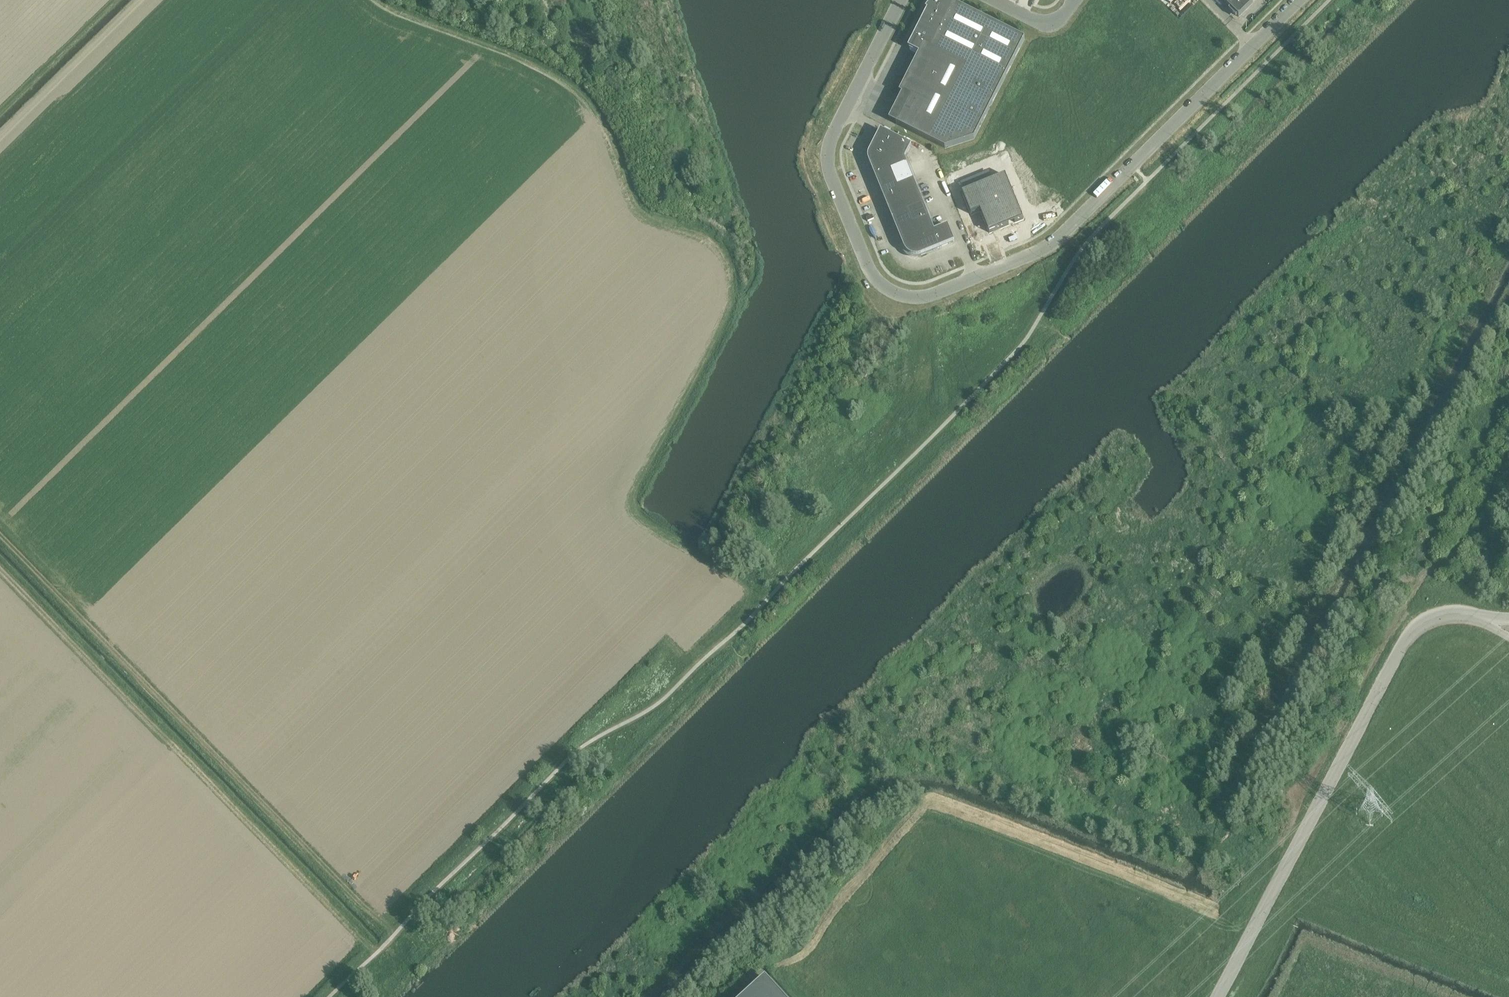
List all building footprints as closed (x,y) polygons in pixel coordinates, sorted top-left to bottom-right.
[(909,98),(896,124),(945,149),(974,139),(1025,39),(954,3),(949,1),(947,1),(945,0),(943,0),(941,0),(939,0),(937,1),(935,1),(934,2),(931,4),(930,4),(929,5),(928,6),(927,7),(925,10),(927,11),(908,49),(910,49),(919,54),(899,93),(909,98)] [(1230,8),(1228,10),(1235,17),(1237,15),(1238,17),(1253,3),(1251,1),(1253,0),(1222,0),(1230,8)] [(868,157),(868,158),(868,159),(868,160),(868,161),(869,162),(905,251),(906,252),(907,253),(908,254),(909,255),(910,255),(912,256),(913,256),(914,256),(915,257),(916,257),(917,257),(918,256),(919,256),(921,256),(954,242),(948,225),(934,231),(905,159),(911,146),(880,130),(869,153),(868,154),(868,155),(868,157)] [(964,192),(962,193),(971,215),(980,211),(989,233),(1008,225),(1009,226),(1009,225),(1015,223),(1015,224),(1016,223),(1015,223),(1023,220),(1005,176),(992,181),(964,192)] [(765,978),(744,996),(783,996),(765,978)]
